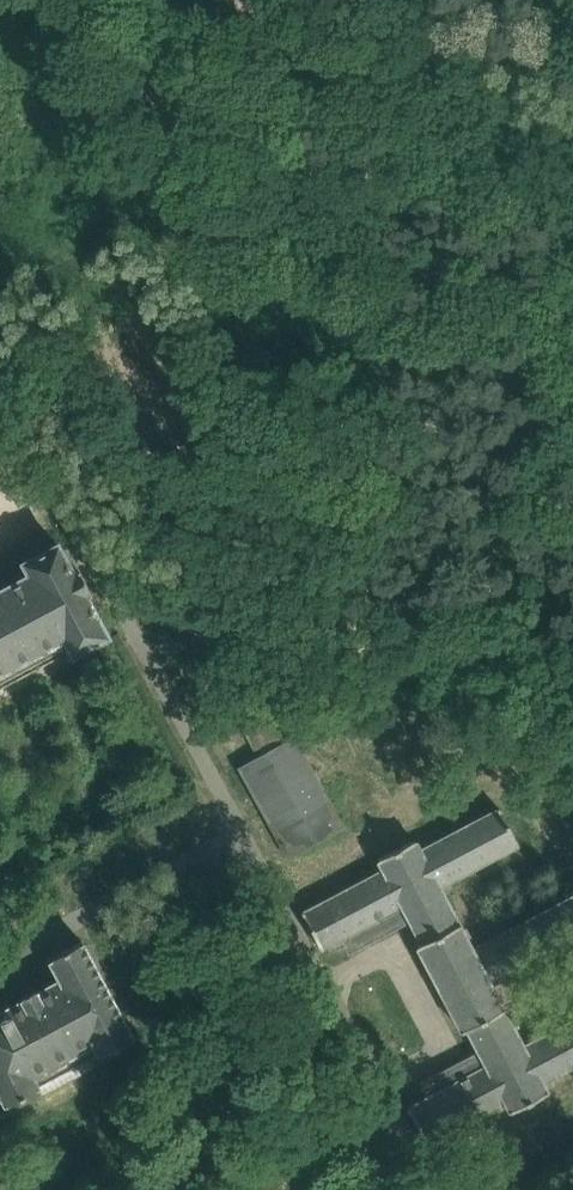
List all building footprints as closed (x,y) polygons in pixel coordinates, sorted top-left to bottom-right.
[(64,637),(73,653),(80,649),(84,656),(105,645),(101,638),(107,634),(85,592),(90,589),(67,547),(62,550),(58,543),(24,561),(30,573),(0,589),(0,671),(64,637)] [(285,856),(343,826),(295,732),(237,761),(285,856)] [(508,1015),(491,982),(572,939),(572,895),(473,948),(439,885),(519,843),(500,807),(421,849),(415,839),(378,858),(384,869),(303,912),(321,948),(341,937),(349,952),(410,919),(422,942),(417,944),(463,1030),(468,1028),(479,1050),(420,1081),(428,1096),(408,1107),(427,1142),(506,1100),(511,1111),(548,1091),(543,1081),(572,1065),(572,1019),(524,1045),(508,1015)] [(133,1037),(82,940),(50,957),(61,978),(37,991),(35,988),(21,996),(23,999),(0,1011),(0,1092),(7,1104),(13,1101),(16,1107),(36,1097),(33,1090),(39,1087),(43,1093),(104,1061),(101,1054),(107,1051),(111,1057),(130,1047),(127,1040),(133,1037)]
